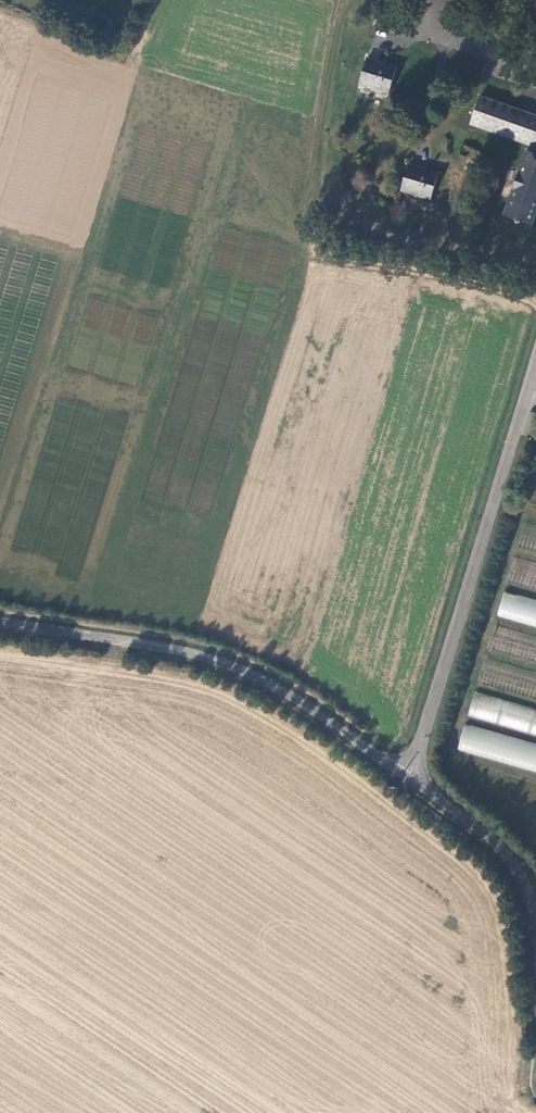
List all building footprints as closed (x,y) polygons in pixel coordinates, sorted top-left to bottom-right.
[(390,92),(398,67),(367,57),(359,82),(390,92)] [(482,94),(474,122),(535,141),(535,111),(482,94)] [(531,147),(511,212),(522,216),(526,213),(528,217),(535,220),(535,148),(531,147)] [(430,199),(438,174),(408,163),(400,190),(430,199)] [(502,592),(496,617),(535,628),(535,601),(502,592)] [(473,692),(467,717),(535,736),(535,709),(473,692)] [(535,772),(535,743),(463,725),(457,752),(535,772)]
